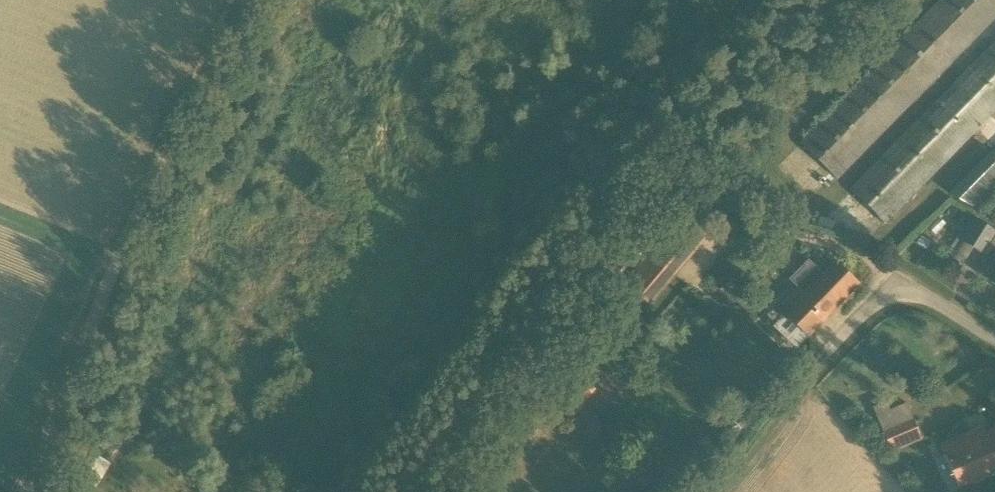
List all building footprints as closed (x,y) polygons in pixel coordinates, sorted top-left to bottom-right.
[(800,142),(817,158),(827,148),(840,161),(914,85),(922,93),(994,18),(994,0),(939,0),(800,142)] [(994,112),(994,39),(850,187),(887,223),(994,112)] [(956,193),(979,214),(994,195),(994,148),(956,193)] [(708,237),(683,218),(643,265),(640,262),(626,277),(629,280),(625,284),(649,305),(708,237)] [(994,236),(994,229),(977,219),(962,241),(983,254),(994,236)] [(917,243),(927,249),(931,242),(921,236),(917,243)] [(988,257),(983,265),(993,272),(988,280),(994,285),(994,250),(993,249),(988,257)] [(814,273),(780,308),(809,336),(859,284),(837,263),(821,280),(814,273)] [(921,436),(915,420),(908,403),(890,411),(887,403),(874,409),(891,449),(921,436)] [(960,488),(994,472),(994,430),(986,434),(983,427),(941,446),(960,488)]
